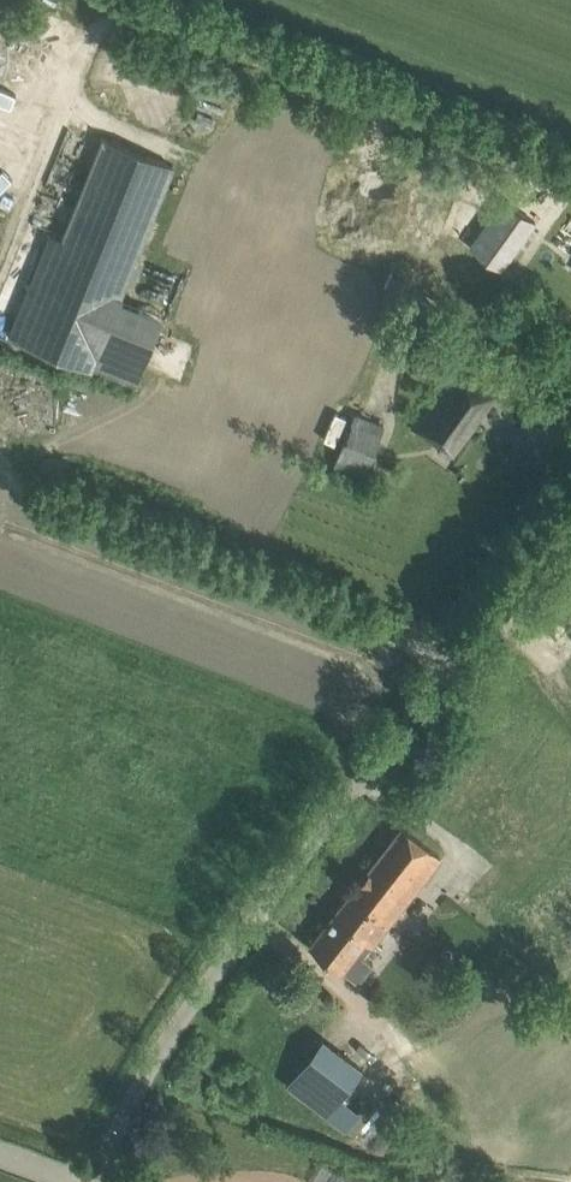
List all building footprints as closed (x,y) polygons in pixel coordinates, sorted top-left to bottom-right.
[(3,53),(16,20),(0,14),(0,52),(3,53)] [(125,67),(123,102),(169,105),(172,70),(125,67)] [(59,243),(19,341),(92,370),(94,365),(135,381),(162,313),(122,297),(174,165),(101,136),(59,243)] [(415,427),(451,454),(496,395),(459,367),(415,427)] [(356,412),(335,466),(363,477),(385,424),(356,412)] [(410,627),(409,629),(417,632),(420,625),(422,619),(402,611),(398,623),(410,627)] [(343,970),(358,982),(374,962),(364,955),(371,946),(373,948),(442,858),(402,827),(309,946),(342,971),(343,970)] [(326,1034),(288,1082),(354,1136),(372,1114),(346,1093),(367,1067),(326,1034)]
